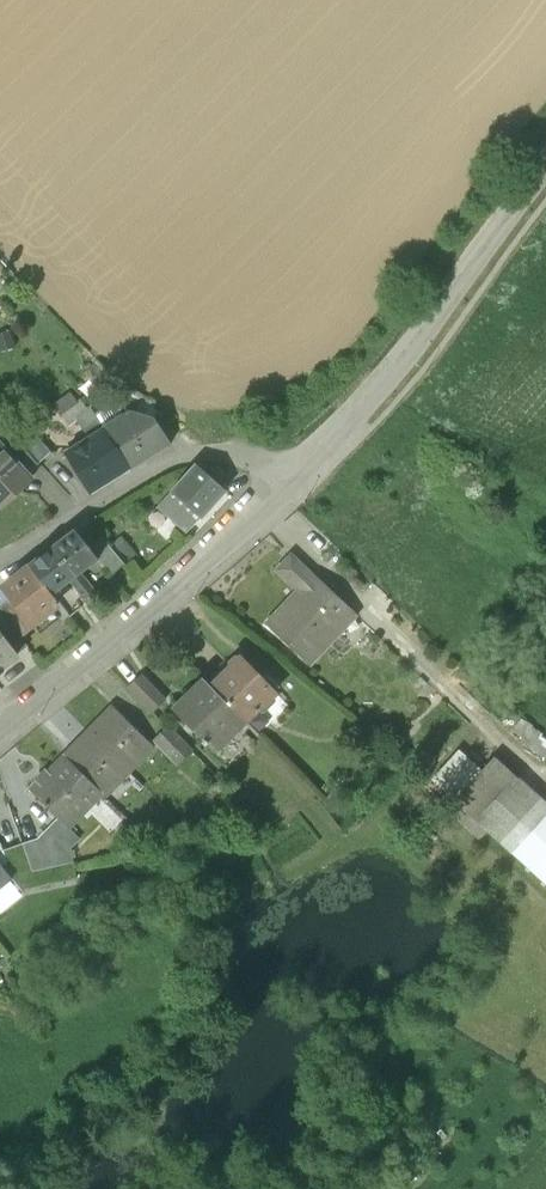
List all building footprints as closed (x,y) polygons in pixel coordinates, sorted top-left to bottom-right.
[(129,392),(115,387),(112,399),(116,403),(138,410),(146,398),(133,389),(129,392)] [(90,407),(88,409),(82,401),(78,404),(71,393),(54,405),(69,426),(77,420),(89,437),(89,438),(105,427),(90,407)] [(144,418),(140,421),(136,415),(129,413),(105,427),(118,446),(131,468),(170,444),(157,423),(154,425),(152,420),(144,418)] [(105,427),(89,438),(89,437),(65,453),(92,494),(131,468),(118,446),(105,427)] [(50,453),(28,428),(16,439),(39,463),(50,453)] [(39,463),(16,439),(5,449),(27,474),(39,463)] [(0,444),(0,508),(10,499),(13,499),(23,490),(23,488),(32,479),(27,474),(5,449),(0,444)] [(197,465),(159,506),(186,532),(225,490),(197,465)] [(90,548),(76,530),(52,548),(75,575),(80,571),(98,558),(90,548)] [(124,563),(103,537),(90,548),(98,558),(111,574),(124,563)] [(75,575),(52,548),(29,565),(30,566),(51,593),(64,583),(70,579),(75,575)] [(313,576),(291,555),(278,569),(299,590),(268,624),(309,663),(342,628),(335,621),(348,608),(313,575),(313,576)] [(51,593),(30,566),(5,584),(14,596),(12,597),(21,609),(22,608),(34,623),(55,606),(56,600),(51,593)] [(94,588),(80,571),(75,575),(89,592),(94,588)] [(89,592),(75,575),(70,579),(83,597),(89,592)] [(83,607),(64,583),(51,593),(56,600),(69,617),(83,607)] [(12,597),(0,607),(0,609),(10,622),(19,634),(34,623),(22,608),(21,609),(12,597)] [(10,622),(0,630),(0,633),(16,655),(27,646),(19,634),(10,622)] [(2,671),(4,667),(3,665),(16,655),(0,633),(0,672),(2,671)] [(226,658),(205,679),(212,686),(232,666),(232,664),(226,658)] [(275,692),(242,658),(237,658),(232,662),(232,664),(232,666),(212,686),(246,721),(255,711),(256,712),(259,709),(259,708),(275,692)] [(165,700),(141,675),(128,686),(154,712),(165,700)] [(212,686),(205,679),(174,709),(204,740),(202,741),(206,745),(207,743),(215,751),(246,721),(212,686)] [(151,743),(113,706),(89,730),(127,768),(151,743)] [(510,731),(538,754),(545,744),(545,727),(526,711),(510,731)] [(191,750),(168,726),(155,739),(179,763),(191,750)] [(127,768),(89,730),(65,755),(103,792),(127,768)] [(65,755),(49,771),(47,769),(36,780),(39,782),(31,790),(58,817),(69,828),(103,793),(103,792),(65,755)] [(519,829),(493,805),(518,777),(497,758),(449,810),(480,839),(489,829),(514,852),(545,817),(537,810),(519,829)] [(38,838),(23,843),(33,871),(73,862),(70,848),(80,839),(69,828),(58,817),(38,838)] [(545,817),(514,852),(545,881),(545,817)] [(32,871),(22,843),(3,850),(1,842),(0,843),(0,863),(12,879),(23,891),(23,889),(77,878),(73,862),(33,871),(32,871)] [(12,879),(0,863),(0,889),(12,879)]
